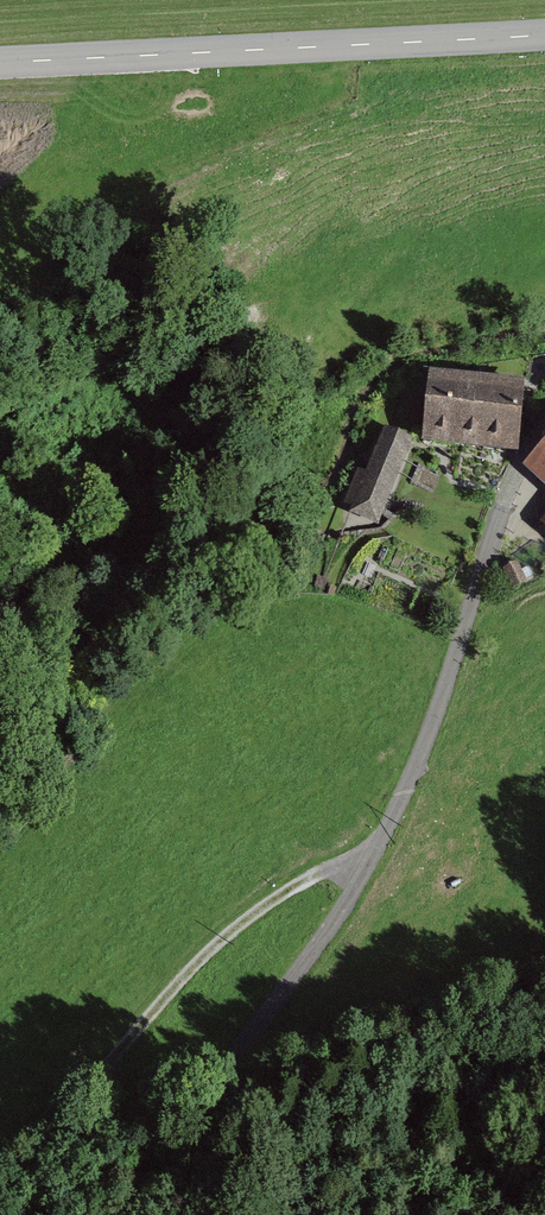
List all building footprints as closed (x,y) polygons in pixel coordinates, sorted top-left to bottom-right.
[(522,392),(431,382),(424,449),(514,458),(522,392)] [(410,441),(385,432),(366,475),(360,472),(345,510),(378,523),(410,441)] [(524,473),(544,494),(544,452),(524,473)]
